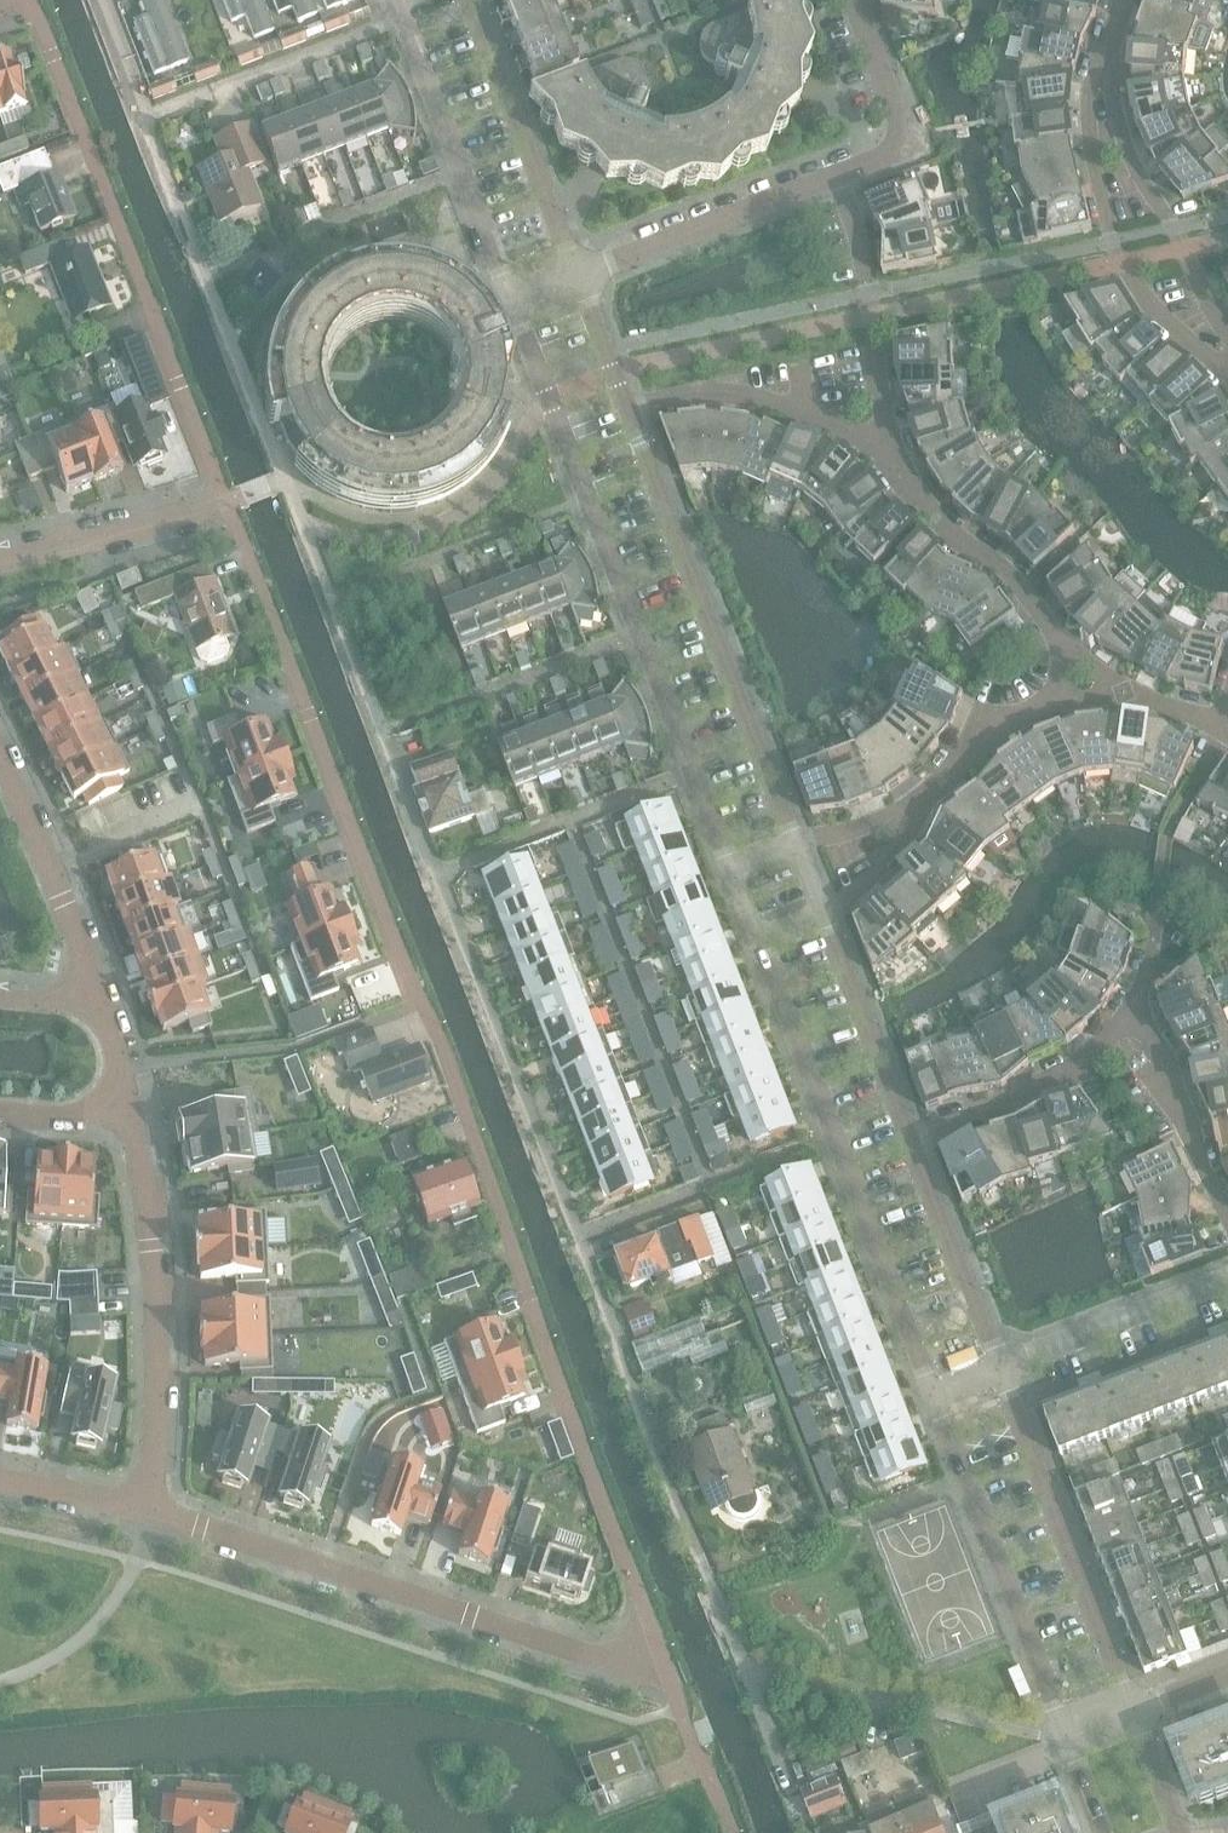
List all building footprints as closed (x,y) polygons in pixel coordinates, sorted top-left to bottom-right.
[(145,1),(150,13),(135,19),(156,73),(188,61),(164,0),(148,0),(145,1)] [(235,21),(248,16),(256,37),(275,30),(263,0),(227,0),(235,21)] [(280,12),(294,7),(300,22),(318,15),(313,0),(275,0),(280,12)] [(329,9),(351,0),(326,0),(329,9)] [(506,9),(529,0),(503,0),(506,9)] [(553,0),(529,0),(506,9),(516,33),(559,16),(553,0)] [(648,10),(644,0),(631,0),(630,1),(636,15),(648,10)] [(736,91),(728,108),(727,107),(721,113),(715,117),(710,121),(703,124),(697,127),(718,181),(731,168),(732,169),(734,170),(736,170),(738,171),(739,171),(741,170),(743,170),(745,169),(746,167),(747,166),(748,164),(749,163),(749,161),(749,160),(749,158),(749,156),(766,150),(773,134),(774,134),(776,134),(779,134),(782,133),(784,132),(785,130),(786,129),(787,127),(788,125),(788,123),(788,121),(787,119),(786,117),(785,116),(799,104),(798,87),(800,86),(802,86),(804,85),(806,84),(807,83),(808,81),(809,79),(810,77),(810,76),(810,74),(810,72),(809,70),(808,68),(807,67),(805,66),(803,65),(811,49),(804,32),(806,31),(808,29),(809,28),(810,26),(810,24),(810,23),(810,21),(810,19),(809,17),(808,15),(806,13),(805,12),(803,12),(800,11),(801,0),(779,0),(747,13),(713,26),(710,27),(707,30),(706,31),(703,34),(702,37),(701,38),(700,40),(700,42),(700,44),(700,45),(700,47),(700,49),(701,51),(701,53),(702,55),(703,56),(704,58),(705,59),(708,62),(711,64),(715,65),(714,69),(715,72),(716,75),(719,77),(725,79),(725,80),(738,86),(736,91)] [(882,10),(937,17),(937,14),(934,0),(880,0),(882,10)] [(1042,4),(1096,16),(1099,0),(1043,0),(1042,4)] [(1146,5),(1190,21),(1190,20),(1197,0),(1147,0),(1146,5)] [(668,3),(655,8),(660,22),(673,17),(668,3)] [(1042,4),(1035,37),(1034,38),(1080,48),(1095,18),(1096,16),(1042,4)] [(1133,47),(1188,52),(1188,51),(1198,23),(1190,20),(1190,21),(1146,5),(1137,30),(1139,30),(1133,45),(1133,47)] [(648,10),(636,15),(641,29),(654,25),(648,10)] [(327,34),(349,25),(345,14),(322,23),(327,34)] [(568,41),(559,16),(516,33),(525,57),(568,41)] [(283,51),(306,42),(302,31),(279,39),(283,51)] [(1017,89),(1072,82),(1080,48),(1034,38),(1035,37),(1026,35),(1020,62),(1023,62),(1018,88),(1017,88),(1017,89)] [(535,83),(578,66),(568,41),(525,57),(535,83)] [(356,50),(362,65),(372,61),(367,46),(356,50)] [(240,67),(263,59),(258,47),(236,56),(240,67)] [(1131,91),(1185,81),(1188,52),(1133,47),(1131,73),(1133,89),(1131,89),(1131,91)] [(15,66),(11,54),(0,58),(0,116),(28,107),(25,96),(15,66)] [(639,124),(645,111),(645,110),(647,104),(648,101),(647,98),(646,95),(643,93),(644,90),(645,88),(645,87),(646,85),(646,81),(646,79),(645,76),(644,74),(642,71),(640,68),(639,67),(636,64),(634,64),(630,62),(627,61),(625,61),(621,62),(618,63),(584,76),(584,75),(529,97),(543,110),(542,112),(541,113),(541,114),(541,115),(540,117),(540,118),(541,120),(541,122),(542,124),(544,125),(545,127),(547,128),(549,128),(551,129),(553,129),(555,129),(560,146),(574,151),(577,152),(576,154),(576,155),(576,157),(576,159),(577,161),(578,163),(579,164),(581,166),(583,167),(584,168),(587,168),(589,168),(591,167),(593,167),(594,166),(595,165),(607,178),(625,178),(625,180),(626,181),(627,184),(629,186),(630,187),(632,188),(634,188),(637,188),(638,188),(640,187),(642,186),(643,185),(644,184),(645,182),(662,191),(679,183),(680,186),(682,187),(683,188),(685,189),(687,189),(690,190),(692,189),(693,189),(695,188),(697,186),(698,185),(699,183),(700,182),(700,180),(718,181),(697,127),(691,129),(684,131),(677,132),(670,133),(662,132),(662,134),(639,124)] [(329,78),(323,63),(313,67),(318,82),(329,78)] [(197,84),(220,75),(215,64),(193,73),(197,84)] [(413,106),(412,100),(410,95),(407,89),(404,84),(400,78),(396,73),(392,69),(386,64),(385,65),(387,67),(371,87),(388,131),(414,135),(413,139),(415,139),(416,131),(416,125),(416,119),(415,112),(413,106)] [(280,79),(269,83),(275,98),(285,94),(280,79)] [(154,101),(176,92),(172,81),(149,90),(154,101)] [(1141,134),(1191,110),(1185,81),(1131,91),(1136,116),(1138,116),(1140,132),(1141,134)] [(1017,89),(1022,123),(1022,124),(1068,118),(1072,82),(1017,89)] [(267,84),(257,88),(262,103),(273,99),(267,84)] [(388,131),(371,87),(371,88),(349,96),(366,139),(388,131)] [(366,139),(349,96),(328,105),(344,148),(366,139)] [(344,148),(328,105),(306,113),(323,156),(344,148)] [(1161,172),(1203,137),(1191,110),(1141,134),(1152,157),(1154,156),(1161,172)] [(323,156),(306,113),(284,121),(301,165),(323,156)] [(1022,124),(1022,123),(1013,124),(1017,151),(1020,151),(1023,176),(1023,177),(1024,178),(1073,152),(1068,118),(1022,124)] [(301,165),(284,121),(261,130),(278,173),(301,165)] [(19,123),(3,128),(10,145),(24,139),(19,123)] [(220,223),(261,206),(247,171),(266,163),(251,126),(215,140),(223,161),(199,170),(220,223)] [(1161,172),(1183,199),(1184,200),(1227,184),(1227,172),(1217,159),(1220,157),(1219,156),(1227,148),(1227,145),(1217,132),(1218,131),(1215,127),(1203,137),(1161,172)] [(28,150),(24,139),(10,145),(9,145),(13,156),(28,150)] [(9,145),(0,148),(0,161),(13,156),(9,145)] [(55,176),(59,175),(58,173),(53,175),(44,151),(0,168),(0,186),(3,195),(14,191),(20,207),(30,204),(41,232),(76,218),(68,198),(64,200),(55,176)] [(1081,187),(1073,152),(1024,178),(1026,183),(1013,190),(1025,213),(1025,214),(1032,213),(1081,187)] [(392,175),(381,179),(387,193),(397,189),(392,175)] [(930,229),(930,230),(939,228),(938,225),(935,226),(929,211),(932,210),(922,185),(871,206),(884,239),(930,229)] [(1081,187),(1032,213),(1025,214),(1025,213),(1018,215),(1025,246),(1092,231),(1087,204),(1085,205),(1081,187)] [(348,191),(338,195),(344,210),(354,206),(348,191)] [(968,221),(965,206),(963,206),(952,209),(955,224),(959,223),(968,221)] [(304,209),(293,213),(299,227),(309,223),(304,209)] [(930,229),(884,239),(883,275),(883,276),(937,264),(930,230),(930,229)] [(111,306),(101,281),(97,282),(92,270),(96,269),(88,249),(63,259),(57,243),(19,259),(26,275),(50,266),(71,317),(88,310),(89,315),(111,306)] [(508,421),(507,423),(497,420),(502,397),(502,390),(499,364),(510,362),(510,364),(512,364),(510,358),(503,337),(501,334),(490,315),(488,313),(471,295),(469,293),(451,281),(448,279),(427,270),(425,270),(425,267),(415,265),(404,263),(393,263),(382,263),(372,264),(361,266),(351,269),(341,273),(331,278),(322,283),(313,290),(305,297),(297,304),(290,313),(284,322),(279,331),(274,341),(271,351),(268,361),(266,372),(265,383),(265,394),(266,405),(268,415),(271,426),(279,423),(279,424),(300,462),(295,466),(297,468),(315,486),(318,488),(336,499),(339,500),(363,508),(366,509),(387,511),(390,512),(415,509),(418,509),(439,502),(442,501),(463,488),(465,486),(481,472),(484,469),(498,449),(499,447),(508,427),(510,421),(508,421)] [(1092,352),(1139,323),(1120,292),(1066,304),(1067,306),(1081,328),(1066,338),(1080,361),(1092,353),(1092,352)] [(1092,352),(1092,353),(1093,354),(1095,352),(1106,364),(1104,366),(1121,386),(1162,349),(1139,323),(1092,352)] [(899,375),(955,373),(954,347),(950,347),(950,331),(952,331),(952,328),(898,340),(898,341),(899,375)] [(143,335),(120,344),(136,386),(143,403),(144,403),(146,409),(169,400),(166,396),(160,380),(143,335)] [(106,349),(102,337),(78,346),(83,358),(106,349)] [(1162,349),(1121,386),(1144,411),(1151,406),(1192,369),(1191,367),(1190,368),(1162,349)] [(114,364),(109,353),(94,359),(98,370),(114,364)] [(1192,369),(1151,406),(1170,427),(1220,402),(1208,389),(1209,388),(1192,369)] [(955,373),(899,375),(910,410),(965,408),(964,407),(956,407),(955,373)] [(1170,427),(1182,451),(1185,449),(1193,464),(1191,465),(1192,467),(1227,439),(1227,419),(1220,402),(1170,427)] [(163,438),(155,417),(150,419),(146,409),(144,403),(143,403),(117,414),(114,415),(125,441),(135,466),(146,462),(148,468),(163,462),(161,456),(165,455),(158,439),(163,438)] [(113,446),(125,441),(114,415),(117,414),(114,406),(71,423),(95,482),(123,471),(113,446)] [(965,408),(910,410),(915,427),(913,427),(920,452),(973,436),(965,408)] [(712,470),(706,415),(680,418),(680,420),(664,422),(664,421),(661,422),(681,473),(712,470)] [(706,415),(712,470),(740,475),(749,420),(724,416),(723,418),(708,416),(707,415),(706,415)] [(749,420),(740,475),(767,486),(789,436),(766,426),(766,427),(751,421),(751,420),(749,420)] [(95,482),(71,423),(28,440),(42,474),(56,468),(66,493),(93,482),(93,483),(95,482)] [(789,436),(767,486),(769,487),(766,493),(789,503),(795,489),(803,493),(825,442),(790,436),(789,436)] [(942,490),(989,461),(973,436),(920,452),(921,454),(930,467),(928,468),(942,490)] [(1192,467),(1199,462),(1219,489),(1227,483),(1227,439),(1192,467)] [(42,474),(28,440),(15,445),(28,480),(42,474)] [(824,510),(859,467),(841,452),(839,454),(826,442),(825,442),(803,493),(824,510)] [(1010,481),(989,461),(942,490),(943,492),(944,492),(955,503),(954,504),(973,522),(1010,481)] [(859,467),(824,510),(826,512),(843,535),(889,501),(873,481),(872,482),(862,470),(859,467)] [(1011,544),(1037,495),(1010,481),(973,522),(974,523),(975,522),(989,530),(988,531),(1011,544)] [(1219,489),(1227,501),(1227,483),(1219,489)] [(1037,495),(1011,544),(1035,570),(1076,533),(1058,513),(1055,515),(1038,496),(1037,495)] [(889,501),(843,535),(845,537),(847,535),(858,546),(856,549),(876,567),(914,528),(889,501)] [(551,523),(541,527),(547,542),(557,538),(551,523)] [(928,613),(950,563),(949,562),(924,538),(886,578),(906,597),(908,594),(926,612),(928,613)] [(508,540),(497,544),(503,559),(514,555),(508,540)] [(556,565),(572,608),(578,623),(579,623),(579,622),(594,624),(595,612),(598,612),(598,616),(599,616),(600,609),(600,603),(600,596),(599,590),(598,583),(596,577),(594,571),(591,565),(588,560),(584,555),(580,550),(575,545),(570,541),(570,542),(572,544),(556,565)] [(1068,615),(1114,585),(1100,564),(1097,565),(1091,554),(1093,552),(1091,550),(1048,586),(1049,587),(1068,615)] [(464,556),(454,561),(460,576),(470,571),(464,556)] [(950,563),(928,613),(954,625),(989,582),(973,574),(974,573),(950,563)] [(534,573),(550,617),(572,608),(556,565),(534,573)] [(139,583),(135,573),(118,579),(123,590),(139,583)] [(512,581),(529,625),(550,617),(534,573),(512,581)] [(228,650),(224,640),(233,636),(219,600),(222,600),(214,580),(186,591),(180,575),(135,593),(141,609),(175,596),(200,660),(207,663),(225,656),(228,650)] [(490,590),(507,633),(529,625),(512,581),(490,590)] [(989,582),(954,625),(973,650),(1005,626),(1017,617),(1001,595),(1000,597),(989,582)] [(1114,585),(1068,615),(1081,627),(1080,629),(1099,646),(1136,605),(1114,585)] [(469,598),(485,642),(507,633),(490,590),(469,598)] [(485,642),(469,598),(446,607),(462,650),(485,642)] [(1136,605),(1099,646),(1100,647),(1101,647),(1131,663),(1168,622),(1167,622),(1161,628),(1136,605)] [(125,621),(119,607),(101,615),(107,629),(116,625),(125,621)] [(42,629),(36,618),(4,634),(9,645),(0,650),(0,652),(12,675),(11,675),(11,676),(67,648),(55,622),(42,629)] [(1168,622),(1131,663),(1146,671),(1146,673),(1169,685),(1194,636),(1168,622)] [(122,638),(116,625),(107,629),(112,642),(122,638)] [(999,658),(1014,638),(1005,626),(973,650),(986,667),(993,662),(999,658)] [(565,654),(575,650),(570,636),(559,640),(565,654)] [(1194,636),(1169,685),(1170,686),(1170,685),(1186,689),(1186,691),(1212,696),(1224,642),(1194,636)] [(23,701),(80,673),(67,648),(11,676),(23,701)] [(521,671),(532,667),(526,652),(516,656),(521,671)] [(604,661),(594,665),(600,680),(610,676),(604,661)] [(138,675),(132,662),(123,666),(128,680),(138,675)] [(899,708),(949,731),(963,699),(964,698),(919,667),(917,669),(919,671),(913,685),(910,684),(899,708)] [(477,688),(487,684),(482,670),(471,674),(477,688)] [(80,673),(23,701),(24,702),(25,701),(36,725),(92,698),(80,673)] [(144,689),(138,675),(128,680),(134,693),(144,689)] [(561,678),(551,682),(556,697),(567,693),(561,678)] [(649,715),(647,710),(645,705),(641,699),(638,693),(633,688),(629,684),(624,679),(623,681),(625,683),(609,703),(625,747),(631,762),(632,761),(632,760),(647,763),(649,750),(651,751),(651,754),(653,754),(654,746),(654,739),(653,731),(651,723),(649,715)] [(189,701),(182,682),(162,689),(169,709),(189,701)] [(625,747),(609,703),(608,703),(602,688),(601,688),(601,690),(589,695),(592,705),(595,704),(597,708),(587,712),(604,755),(625,747)] [(518,695),(507,699),(513,714),(523,710),(518,695)] [(604,755),(587,712),(581,696),(579,697),(579,699),(567,705),(572,717),(565,720),(582,764),(604,755)] [(104,722),(92,698),(36,725),(48,749),(47,750),(48,750),(104,722)] [(880,731),(923,766),(940,745),(938,744),(949,731),(899,708),(891,703),(876,721),(883,727),(880,731)] [(180,707),(166,713),(170,722),(183,716),(180,707)] [(582,764),(565,720),(560,707),(547,711),(547,710),(545,710),(551,726),(544,728),(560,772),(582,764)] [(160,726),(154,713),(144,717),(150,730),(160,726)] [(560,772),(544,728),(543,728),(537,713),(535,714),(536,716),(524,721),(529,734),(522,737),(539,780),(560,772)] [(278,738),(274,740),(267,723),(241,733),(235,717),(207,728),(213,745),(224,741),(226,747),(238,777),(286,759),(278,738)] [(1085,776),(1114,772),(1123,718),(1121,717),(1121,718),(1105,720),(1105,718),(1079,721),(1085,776)] [(1123,718),(1114,772),(1112,784),(1138,788),(1144,777),(1165,726),(1148,724),(1148,722),(1123,718)] [(1037,735),(1057,786),(1085,776),(1079,721),(1077,721),(1062,727),(1061,725),(1037,735)] [(117,747),(104,722),(48,750),(60,775),(117,747)] [(165,740),(160,726),(150,730),(156,744),(165,740)] [(1165,726),(1144,777),(1176,791),(1195,749),(1165,726)] [(857,748),(889,793),(910,778),(909,776),(922,767),(923,766),(880,731),(857,748)] [(1000,759),(1033,804),(1057,786),(1037,735),(1035,735),(1036,736),(1023,745),(1022,744),(1000,759)] [(539,780),(522,737),(499,746),(516,789),(539,780)] [(122,790),(116,779),(129,773),(117,747),(60,775),(61,776),(61,775),(74,800),(84,795),(89,806),(122,790)] [(849,810),(829,759),(824,748),(818,750),(817,747),(790,758),(812,815),(847,811),(849,810)] [(829,759),(849,810),(874,800),(887,793),(888,794),(889,793),(857,748),(829,759)] [(466,790),(453,753),(411,768),(419,790),(415,791),(430,833),(494,812),(488,792),(482,794),(479,785),(466,790)] [(289,780),(293,779),(286,759),(238,777),(240,783),(251,812),(240,817),(247,834),(275,823),(269,808),(296,797),(289,780)] [(978,787),(1010,831),(1011,831),(1006,824),(1033,804),(1000,759),(999,760),(999,761),(978,787)] [(1197,807),(1199,809),(1201,806),(1215,813),(1214,816),(1227,823),(1227,763),(1197,807)] [(618,793),(629,789),(623,774),(613,778),(618,793)] [(943,814),(986,849),(1004,836),(1010,831),(978,787),(957,802),(958,804),(943,814)] [(575,810),(585,806),(580,791),(569,795),(575,810)] [(523,810),(518,797),(512,799),(512,798),(509,798),(508,799),(507,800),(513,814),(517,813),(517,812),(523,810)] [(530,827),(541,823),(535,808),(525,812),(530,827)] [(627,854),(640,849),(681,834),(671,808),(617,829),(627,854)] [(928,847),(971,881),(972,881),(965,875),(986,849),(943,814),(928,847)] [(1017,841),(1010,831),(1004,836),(1011,846),(1017,841)] [(640,849),(650,874),(690,858),(681,834),(640,849)] [(588,840),(594,857),(605,853),(599,836),(588,840)] [(168,882),(158,855),(151,857),(147,846),(128,853),(132,864),(107,873),(116,899),(115,899),(115,900),(168,882)] [(578,863),(572,847),(561,851),(567,868),(578,863)] [(902,870),(938,911),(958,894),(956,892),(968,881),(970,883),(971,881),(928,847),(902,870)] [(217,864),(212,850),(202,854),(207,868),(217,864)] [(498,904),(539,889),(532,872),(538,870),(530,850),(507,858),(512,870),(488,879),(498,904)] [(242,871),(237,857),(228,861),(233,874),(242,871)] [(650,874),(659,898),(700,882),(690,858),(650,874)] [(222,877),(217,864),(207,868),(212,881),(222,877)] [(349,926),(342,906),(338,907),(331,890),(320,895),(310,868),(288,876),(298,903),(287,907),(302,944),(349,926)] [(607,890),(618,886),(612,870),(601,874),(607,890)] [(881,899),(918,941),(938,923),(932,916),(938,911),(902,870),(881,899)] [(247,885),(242,871),(233,874),(238,888),(247,885)] [(580,901),(591,896),(584,880),(573,884),(580,901)] [(177,908),(168,882),(115,900),(125,926),(177,908)] [(659,898),(668,923),(709,907),(700,882),(659,898)] [(618,886),(607,890),(613,907),(624,903),(618,886)] [(539,889),(498,904),(507,929),(548,913),(539,889)] [(591,896),(580,901),(586,917),(597,913),(591,896)] [(918,941),(881,899),(856,922),(854,922),(874,974),(877,973),(876,972),(896,955),(898,958),(918,941)] [(237,915),(231,902),(222,906),(227,919),(237,915)] [(668,923),(678,947),(718,931),(709,907),(668,923)] [(187,934),(177,908),(125,926),(125,927),(126,927),(135,952),(187,934)] [(1071,958),(1124,976),(1135,944),(1136,943),(1126,935),(1115,926),(1093,908),(1091,910),(1083,935),(1066,929),(1058,950),(1071,958)] [(517,953),(567,934),(557,910),(548,913),(507,929),(517,953)] [(242,929),(237,915),(227,919),(232,933),(242,929)] [(626,939),(637,935),(631,918),(619,923),(626,939)] [(1121,919),(1115,926),(1126,935),(1132,928),(1121,919)] [(353,948),(357,947),(349,926),(302,944),(291,949),(311,1002),(339,991),(333,975),(360,965),(353,948)] [(599,949),(610,945),(603,929),(592,933),(599,949)] [(678,947),(687,971),(728,956),(718,931),(678,947)] [(187,934),(135,952),(144,978),(196,959),(187,934)] [(526,978),(576,958),(567,934),(517,953),(526,978)] [(637,935),(626,939),(632,956),(643,951),(637,935)] [(610,945),(599,949),(605,966),(616,962),(610,945)] [(1185,958),(1192,965),(1199,959),(1192,952),(1185,958)] [(256,967),(251,953),(241,957),(246,971),(256,967)] [(687,971),(697,996),(738,981),(728,956),(687,971)] [(536,1002),(585,983),(576,958),(526,978),(536,1002)] [(1055,983),(1101,1014),(1115,992),(1113,991),(1124,976),(1071,958),(1055,983)] [(205,985),(196,959),(144,978),(149,992),(146,993),(151,1005),(205,985)] [(1171,1029),(1222,1009),(1213,984),(1210,985),(1200,961),(1201,961),(1199,959),(1192,965),(1157,995),(1158,997),(1171,1029)] [(261,981),(256,967),(246,971),(251,984),(261,981)] [(645,988),(656,984),(649,967),(638,971),(645,988)] [(618,998),(629,994),(622,978),(611,982),(618,998)] [(697,1024),(747,1005),(738,981),(697,996),(688,1000),(697,1024)] [(545,1026),(595,1007),(585,983),(536,1002),(545,1026)] [(1101,1014),(1055,983),(1033,1002),(1069,1044),(1089,1027),(1088,1025),(1099,1015),(1100,1015),(1101,1014)] [(656,984),(645,988),(651,1004),(662,1000),(656,984)] [(199,989),(206,987),(205,985),(151,1005),(155,1017),(158,1016),(163,1031),(188,1022),(192,1033),(212,1026),(199,989)] [(892,992),(889,986),(880,989),(883,996),(892,992)] [(629,994),(618,998),(624,1015),(635,1011),(629,994)] [(1006,1015),(1031,1065),(1054,1053),(1053,1051),(1067,1044),(1068,1045),(1069,1044),(1033,1002),(1006,1015)] [(706,1049),(756,1029),(747,1005),(697,1024),(706,1049)] [(555,1051),(604,1032),(595,1007),(545,1026),(555,1051)] [(1171,1029),(1191,1058),(1227,1044),(1227,1024),(1222,1009),(1171,1029)] [(1031,1065),(1006,1015),(1006,1016),(1003,1010),(978,1022),(985,1035),(979,1038),(1003,1088),(1031,1065)] [(664,1037),(675,1033),(668,1016),(657,1021),(664,1037)] [(304,1020),(291,1025),(297,1040),(310,1035),(309,1032),(305,1023),(304,1020)] [(636,1048),(648,1043),(641,1027),(630,1031),(636,1048)] [(430,1082),(417,1048),(383,1060),(372,1029),(338,1042),(350,1074),(361,1070),(373,1104),(430,1082)] [(716,1073),(725,1070),(766,1054),(756,1029),(706,1049),(716,1073)] [(564,1076),(614,1056),(604,1032),(555,1051),(564,1076)] [(675,1033),(664,1037),(670,1054),(681,1049),(675,1033)] [(950,1044),(960,1098),(986,1093),(985,1091),(1003,1088),(979,1038),(950,1044)] [(648,1043),(636,1048),(643,1064),(654,1060),(648,1043)] [(960,1098),(950,1044),(948,1044),(949,1047),(933,1053),(932,1050),(907,1060),(927,1111),(960,1098)] [(1191,1058),(1198,1092),(1227,1086),(1227,1044),(1191,1058)] [(734,1094),(775,1078),(766,1054),(725,1070),(734,1094)] [(574,1100),(623,1081),(614,1056),(564,1076),(574,1100)] [(302,1071),(297,1057),(283,1063),(289,1076),(302,1071)] [(682,1086),(694,1082),(687,1065),(676,1069),(682,1086)] [(655,1096),(666,1092),(660,1076),(649,1080),(655,1096)] [(744,1118),(785,1102),(775,1078),(734,1094),(725,1098),(734,1122),(744,1118)] [(623,1081),(574,1100),(583,1124),(633,1105),(623,1081)] [(694,1082),(682,1086),(689,1102),(700,1098),(694,1082)] [(1198,1092),(1213,1125),(1227,1122),(1227,1086),(1198,1092)] [(256,1136),(249,1092),(217,1097),(220,1111),(180,1118),(181,1123),(176,1123),(179,1143),(184,1142),(185,1147),(249,1137),(256,1136)] [(666,1092),(655,1096),(662,1113),(673,1109),(666,1092)] [(1048,1104),(1064,1157),(1088,1150),(1087,1147),(1112,1140),(1114,1139),(1082,1094),(1081,1095),(1048,1104)] [(785,1102),(744,1118),(753,1144),(795,1128),(785,1102)] [(1017,1122),(1032,1176),(1033,1175),(1030,1167),(1064,1157),(1048,1104),(1017,1122)] [(592,1149),(642,1130),(633,1105),(583,1124),(592,1149)] [(701,1135),(712,1131),(706,1114),(695,1118),(701,1135)] [(975,1136),(1003,1184),(1032,1176),(1017,1122),(991,1130),(992,1132),(975,1136)] [(1213,1125),(1218,1150),(1220,1150),(1223,1165),(1223,1166),(1224,1167),(1227,1165),(1227,1122),(1213,1125)] [(674,1145),(685,1141),(679,1124),(668,1129),(674,1145)] [(602,1173),(651,1154),(642,1130),(592,1149),(602,1173)] [(422,1158),(412,1131),(389,1139),(399,1166),(422,1158)] [(712,1131),(701,1135),(712,1161),(729,1154),(725,1144),(719,1147),(712,1131)] [(1003,1184),(975,1136),(946,1154),(944,1155),(964,1206),(967,1205),(966,1203),(979,1194),(981,1197),(1003,1184)] [(254,1164),(249,1137),(185,1147),(189,1174),(229,1168),(230,1175),(252,1172),(251,1164),(254,1164)] [(685,1141),(674,1145),(681,1161),(692,1157),(685,1141)] [(1156,1150),(1153,1143),(1144,1147),(1148,1155),(1156,1150)] [(1138,1199),(1192,1189),(1184,1172),(1186,1172),(1174,1148),(1125,1172),(1138,1199)] [(11,1191),(3,1191),(4,1151),(0,1151),(0,1216),(2,1216),(2,1213),(10,1213),(11,1191)] [(651,1154),(602,1173),(612,1199),(661,1179),(651,1154)] [(710,1162),(715,1174),(734,1167),(729,1154),(712,1161),(710,1162)] [(61,1227),(66,1158),(51,1157),(51,1159),(37,1158),(35,1193),(27,1192),(25,1225),(61,1227)] [(98,1230),(100,1197),(92,1197),(95,1162),(81,1161),(81,1158),(66,1158),(61,1227),(98,1230)] [(318,1185),(315,1161),(274,1167),(278,1191),(318,1185)] [(480,1203),(475,1188),(472,1190),(462,1163),(413,1180),(429,1225),(451,1218),(454,1227),(475,1219),(472,1210),(478,1208),(477,1205),(480,1203)] [(348,1185),(342,1171),(328,1175),(334,1190),(348,1185)] [(771,1216),(821,1197),(811,1172),(761,1191),(771,1216)] [(353,1198),(348,1185),(334,1190),(340,1204),(353,1198)] [(1136,1235),(1191,1224),(1192,1189),(1138,1199),(1145,1233),(1136,1234),(1136,1235)] [(781,1241),(830,1222),(821,1197),(771,1216),(781,1241)] [(267,1248),(265,1211),(233,1213),(233,1220),(198,1222),(199,1236),(196,1236),(197,1251),(267,1248)] [(728,1233),(739,1229),(732,1213),(721,1217),(728,1233)] [(731,1260),(722,1236),(714,1215),(701,1220),(715,1258),(714,1258),(718,1269),(733,1263),(731,1260)] [(637,1241),(616,1249),(620,1259),(616,1261),(626,1286),(630,1285),(632,1289),(651,1282),(654,1289),(672,1282),(670,1274),(714,1258),(715,1258),(701,1220),(700,1218),(683,1225),(659,1233),(661,1239),(640,1247),(637,1241)] [(790,1265),(840,1246),(830,1222),(781,1241),(790,1265)] [(1191,1224),(1136,1235),(1137,1237),(1139,1236),(1145,1251),(1142,1252),(1152,1278),(1203,1258),(1191,1225),(1191,1224)] [(739,1229),(728,1233),(734,1250),(745,1246),(739,1229)] [(800,1290),(809,1286),(849,1270),(840,1246),(790,1265),(800,1290)] [(269,1284),(267,1248),(197,1251),(198,1266),(200,1266),(201,1280),(236,1278),(236,1286),(269,1284)] [(747,1282),(758,1278),(751,1261),(740,1266),(747,1282)] [(384,1277),(379,1263),(365,1268),(371,1282),(384,1277)] [(809,1286),(818,1310),(859,1295),(849,1270),(809,1286)] [(415,1294),(407,1271),(389,1278),(397,1301),(415,1294)] [(389,1330),(405,1329),(384,1277),(371,1282),(389,1330)] [(758,1278),(747,1282),(753,1299),(764,1294),(758,1278)] [(454,1296),(449,1283),(436,1287),(441,1301),(454,1296)] [(13,1299),(27,1300),(28,1286),(13,1285),(13,1299)] [(98,1302),(98,1287),(68,1289),(69,1303),(98,1302)] [(69,1303),(68,1289),(57,1288),(57,1302),(69,1303)] [(859,1295),(818,1310),(809,1314),(819,1339),(868,1320),(859,1295)] [(271,1335),(270,1299),(237,1300),(237,1308),(202,1309),(203,1323),(200,1323),(201,1338),(271,1335)] [(1,1309),(16,1312),(17,1302),(3,1300),(1,1309)] [(99,1316),(98,1302),(69,1303),(70,1318),(99,1316)] [(652,1330),(643,1306),(641,1302),(623,1309),(636,1341),(654,1335),(652,1330)] [(765,1331),(776,1327),(770,1310),(759,1314),(765,1331)] [(828,1363),(878,1344),(868,1320),(819,1339),(828,1363)] [(444,1343),(457,1380),(516,1359),(509,1338),(505,1340),(499,1323),(444,1343)] [(776,1327),(765,1331),(772,1347),(783,1343),(776,1327)] [(273,1371),(271,1335),(201,1338),(202,1353),(204,1353),(205,1367),(240,1365),(240,1373),(273,1371)] [(1227,1369),(1227,1337),(1217,1341),(1227,1369)] [(1193,1406),(1227,1393),(1227,1369),(1217,1341),(1174,1358),(1193,1406)] [(837,1388),(887,1369),(878,1344),(828,1363),(837,1388)] [(1131,1375),(1149,1423),(1193,1406),(1174,1358),(1131,1375)] [(524,1379),(516,1359),(457,1380),(477,1434),(505,1424),(499,1408),(526,1398),(520,1381),(524,1379)] [(784,1380),(795,1376),(789,1359),(778,1364),(784,1380)] [(47,1368),(0,1361),(0,1403),(10,1405),(7,1426),(36,1431),(39,1418),(43,1418),(47,1395),(42,1394),(47,1368)] [(110,1407),(117,1375),(73,1365),(61,1416),(77,1419),(72,1439),(77,1440),(76,1446),(95,1450),(96,1445),(101,1446),(105,1429),(117,1432),(122,1409),(110,1407)] [(847,1412),(896,1393),(887,1369),(837,1388),(847,1412)] [(1087,1391),(1090,1399),(1106,1440),(1149,1423),(1131,1375),(1087,1391)] [(795,1376),(784,1380),(791,1397),(802,1392),(795,1376)] [(413,1397),(427,1392),(422,1378),(408,1382),(413,1397)] [(293,1395),(293,1381),(276,1381),(276,1395),(293,1395)] [(310,1396),(310,1381),(293,1381),(293,1395),(310,1396)] [(1106,1440),(1090,1399),(1087,1391),(1043,1409),(1046,1416),(1061,1457),(1106,1440)] [(856,1436),(906,1417),(896,1393),(847,1412),(856,1436)] [(803,1429),(814,1425),(808,1408),(797,1412),(803,1429)] [(271,1465),(282,1432),(267,1427),(268,1425),(239,1415),(231,1439),(220,1435),(213,1456),(224,1460),(219,1477),(224,1478),(222,1483),(241,1490),(242,1485),(247,1486),(256,1460),(271,1465)] [(684,1430),(690,1448),(691,1449),(690,1449),(692,1454),(700,1476),(702,1480),(706,1479),(718,1509),(725,1507),(728,1512),(732,1517),(738,1521),(745,1522),(751,1520),(757,1517),(761,1512),(763,1506),(763,1499),(760,1493),(761,1493),(761,1491),(755,1494),(724,1415),(684,1430)] [(866,1461),(915,1442),(906,1417),(856,1436),(866,1461)] [(814,1425),(803,1429),(809,1445),(821,1441),(814,1425)] [(320,1491),(327,1470),(321,1468),(329,1445),(301,1435),(300,1438),(293,1435),(286,1457),(293,1459),(280,1497),(285,1499),(283,1504),(302,1510),(304,1505),(309,1506),(314,1489),(320,1491)] [(1177,1438),(1167,1442),(1172,1454),(1182,1450),(1177,1438)] [(1224,1442),(1213,1446),(1222,1469),(1227,1467),(1227,1440),(1224,1442)] [(915,1442),(866,1461),(875,1486),(925,1467),(915,1442)] [(1167,1442),(1158,1446),(1162,1458),(1172,1454),(1167,1442)] [(574,1457),(569,1444),(555,1449),(560,1462),(574,1457)] [(1158,1446),(1148,1449),(1153,1462),(1162,1458),(1158,1446)] [(1148,1449),(1138,1453),(1143,1465),(1153,1462),(1148,1449)] [(370,1452),(362,1475),(376,1479),(384,1456),(370,1452)] [(822,1478),(833,1473),(827,1457),(816,1461),(822,1478)] [(430,1523),(441,1491),(418,1483),(422,1469),(394,1460),(383,1491),(379,1490),(371,1512),(376,1514),(371,1527),(400,1536),(407,1516),(430,1523)] [(1115,1462),(1105,1466),(1110,1478),(1119,1474),(1115,1462)] [(1105,1466),(1095,1470),(1100,1482),(1110,1478),(1105,1466)] [(1184,1484),(1194,1480),(1189,1467),(1179,1471),(1184,1484)] [(833,1473),(822,1478),(828,1494),(839,1490),(833,1473)] [(1167,1490),(1177,1486),(1172,1473),(1162,1477),(1167,1490)] [(1194,1480),(1184,1484),(1189,1497),(1199,1493),(1194,1480)] [(1114,1511),(1130,1505),(1121,1482),(1106,1488),(1087,1495),(1079,1498),(1078,1498),(1077,1498),(1086,1522),(1095,1518),(1114,1511)] [(1177,1486),(1167,1490),(1172,1503),(1182,1499),(1177,1486)] [(499,1529),(507,1505),(479,1495),(476,1502),(453,1495),(442,1527),(466,1535),(459,1556),(487,1565),(492,1552),(496,1554),(504,1531),(499,1529)] [(1095,1518),(1086,1522),(1095,1543),(1138,1526),(1130,1505),(1114,1511),(1095,1518)] [(524,1506),(513,1537),(530,1542),(540,1512),(524,1506)] [(1201,1527),(1211,1523),(1206,1510),(1196,1514),(1201,1527)] [(1184,1533),(1194,1530),(1189,1517),(1179,1520),(1184,1533)] [(1211,1523),(1201,1527),(1206,1540),(1216,1536),(1211,1523)] [(1138,1526),(1095,1543),(1103,1565),(1112,1561),(1131,1554),(1146,1548),(1138,1526)] [(1194,1530),(1184,1533),(1189,1546),(1199,1542),(1194,1530)] [(588,1575),(589,1570),(580,1567),(581,1566),(577,1565),(577,1566),(575,1565),(579,1554),(553,1545),(549,1556),(535,1551),(525,1580),(562,1592),(560,1598),(574,1603),(576,1597),(580,1598),(581,1593),(586,1595),(593,1576),(588,1575)] [(1112,1561),(1103,1565),(1112,1587),(1120,1583),(1139,1576),(1155,1570),(1146,1548),(1131,1554),(1112,1561)] [(1217,1570),(1227,1566),(1222,1553),(1212,1557),(1217,1570)] [(1201,1577),(1211,1573),(1206,1560),(1196,1564),(1201,1577)] [(1217,1570),(1222,1583),(1227,1581),(1227,1568),(1227,1566),(1217,1570)] [(1120,1583),(1112,1587),(1120,1608),(1129,1605),(1148,1597),(1163,1591),(1155,1570),(1139,1576),(1120,1583)] [(1211,1573),(1201,1577),(1206,1590),(1216,1586),(1211,1573)] [(1129,1605),(1120,1608),(1128,1630),(1137,1626),(1156,1619),(1172,1613),(1163,1591),(1148,1597),(1129,1605)] [(1218,1620),(1227,1616),(1223,1603),(1213,1607),(1218,1620)] [(1137,1626),(1128,1630),(1137,1652),(1145,1648),(1164,1641),(1180,1635),(1172,1613),(1156,1619),(1137,1626)] [(1218,1620),(1223,1633),(1227,1631),(1227,1617),(1227,1616),(1218,1620)] [(1194,1629),(1180,1635),(1164,1641),(1145,1648),(1137,1652),(1145,1674),(1154,1671),(1173,1663),(1176,1663),(1179,1671),(1206,1660),(1194,1629)] [(1177,1746),(1198,1801),(1227,1789),(1227,1727),(1177,1746)] [(904,1761),(927,1751),(921,1735),(897,1743),(904,1761)] [(633,1744),(601,1757),(613,1787),(645,1774),(633,1744)] [(858,1756),(855,1748),(838,1755),(841,1762),(858,1756)] [(868,1754),(866,1755),(843,1764),(850,1781),(874,1772),(868,1754)] [(838,1779),(801,1793),(812,1820),(848,1805),(838,1779)] [(131,1785),(42,1788),(42,1800),(40,1800),(40,1805),(29,1806),(30,1827),(41,1827),(41,1831),(56,1831),(56,1832),(138,1832),(137,1823),(133,1823),(131,1785)] [(232,1803),(230,1803),(231,1791),(181,1786),(180,1798),(177,1797),(174,1828),(177,1829),(177,1832),(214,1832),(221,1832),(229,1832),(232,1803)] [(903,1832),(943,1832),(926,1791),(921,1789),(916,1791),(915,1795),(896,1804),(903,1818),(897,1821),(903,1832)] [(355,1829),(346,1825),(350,1815),(304,1797),(300,1808),(297,1807),(295,1812),(286,1808),(278,1827),(288,1831),(287,1832),(354,1832),(355,1829)] [(1059,1800),(1001,1822),(1005,1831),(1002,1832),(999,1832),(996,1824),(973,1832),(1072,1832),(1059,1800)] [(872,1832),(903,1832),(897,1821),(903,1818),(896,1804),(892,1801),(886,1804),(885,1808),(865,1817),(868,1825),(872,1832)] [(868,1825),(861,1828),(863,1832),(872,1832),(868,1825)]
